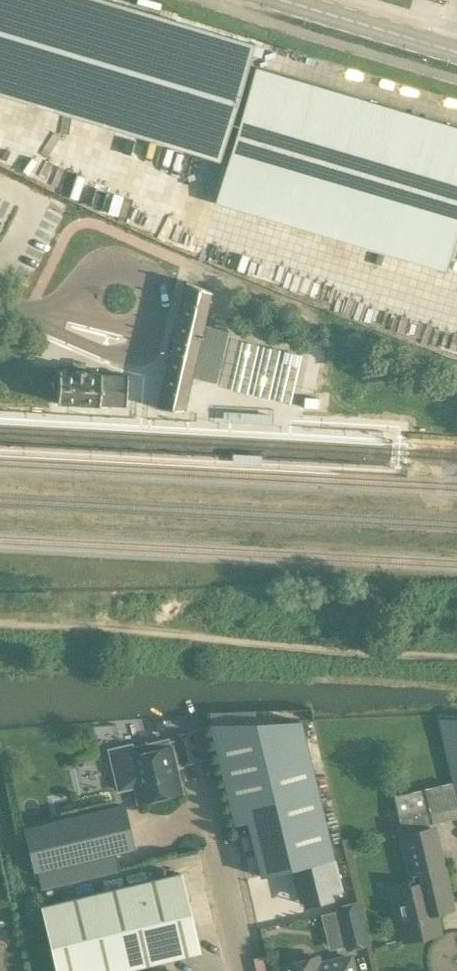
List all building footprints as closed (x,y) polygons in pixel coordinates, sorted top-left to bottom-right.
[(254,45),(104,0),(0,0),(0,95),(219,161),(254,45)] [(215,203),(445,271),(456,231),(456,127),(256,67),(215,203)] [(210,292),(186,282),(157,408),(183,410),(191,376),(215,382),(227,330),(203,325),(210,292)] [(281,311),(270,309),(268,323),(278,325),(281,311)] [(56,403),(99,405),(99,404),(125,405),(126,375),(100,374),(100,373),(58,370),(56,403)] [(300,723),(210,725),(213,738),(233,819),(249,816),(263,875),(302,866),(310,899),(342,891),(304,738),(300,723)] [(191,732),(172,736),(179,765),(198,761),(191,732)] [(131,750),(111,755),(120,792),(137,788),(140,801),(177,792),(170,765),(174,764),(170,747),(168,739),(148,744),(150,751),(132,756),(131,750)] [(456,817),(456,806),(452,782),(393,795),(397,810),(401,830),(432,823),(456,817)] [(32,870),(85,858),(132,847),(122,804),(21,828),(32,870)] [(433,829),(403,837),(414,887),(392,892),(403,940),(439,932),(434,912),(451,908),(433,829)] [(57,970),(116,970),(197,952),(178,873),(41,905),(57,970)] [(366,945),(356,902),(334,907),(344,950),(366,945)] [(285,964),(286,970),(353,970),(349,957),(318,965),(316,956),(285,964)]
